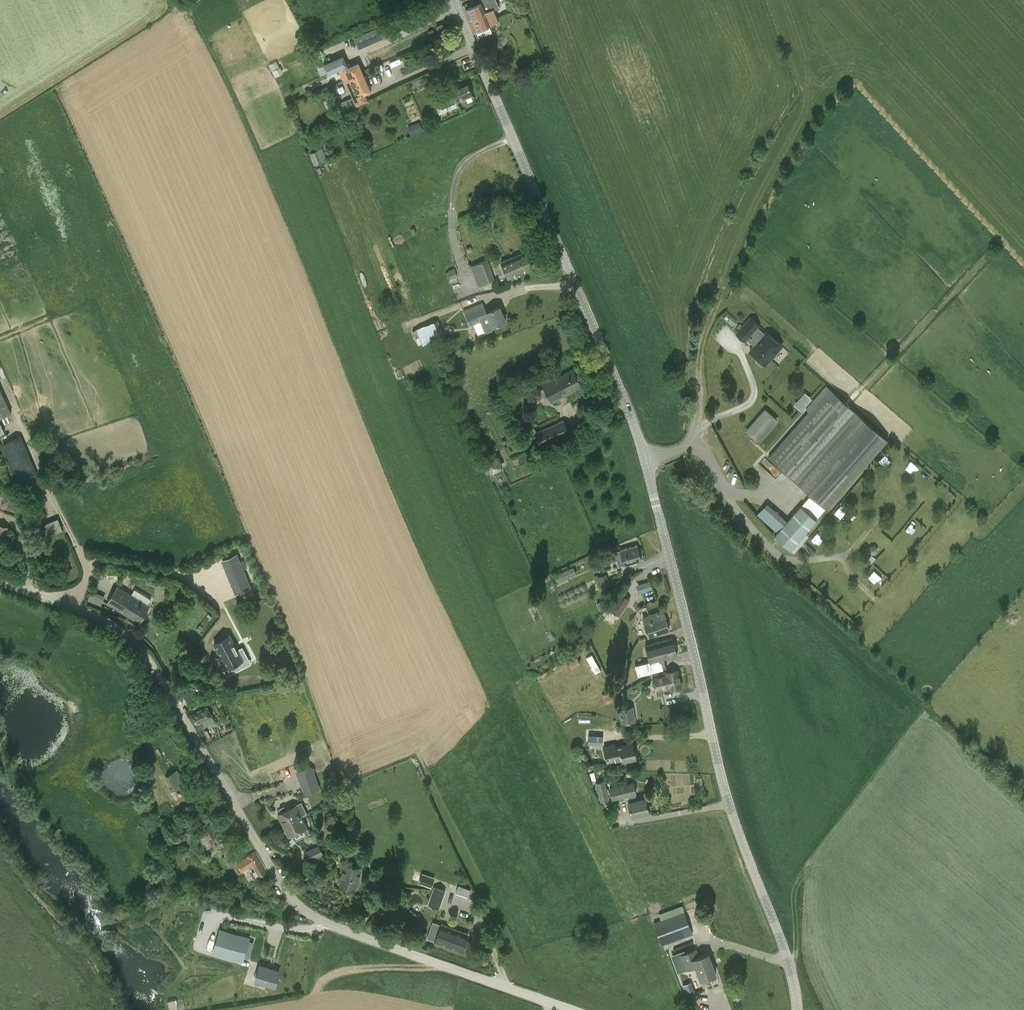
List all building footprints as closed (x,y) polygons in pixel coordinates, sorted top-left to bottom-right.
[(481,3),(465,10),(474,32),(497,22),(492,10),(499,7),(497,0),(480,0),(481,3)] [(512,22),(510,18),(500,22),(502,27),(512,22)] [(439,34),(446,32),(442,23),(435,26),(439,34)] [(380,37),(375,26),(358,34),(361,40),(373,36),(374,40),(380,37)] [(428,31),(431,40),(438,38),(434,29),(428,31)] [(340,56),(323,64),(328,76),(339,71),(341,73),(342,72),(345,80),(362,72),(358,62),(351,65),(350,63),(347,65),(342,55),(340,56)] [(269,64),(275,76),(283,72),(277,60),(269,64)] [(442,66),(429,72),(433,82),(446,76),(442,66)] [(362,72),(345,80),(346,82),(349,80),(356,95),(337,104),(341,113),(349,109),(368,100),(365,93),(371,91),(362,72)] [(451,90),(453,95),(438,101),(441,109),(456,102),(473,95),(467,84),(451,90)] [(423,130),(420,123),(419,124),(419,123),(406,128),(410,137),(423,131),(422,130),(423,130)] [(315,165),(327,160),(323,148),(310,153),(315,165)] [(481,243),(493,238),(489,230),(478,235),(481,243)] [(508,278),(533,268),(526,251),(501,262),(508,278)] [(488,259),(472,265),(479,284),(495,278),(488,259)] [(458,277),(454,268),(447,271),(448,272),(445,273),(448,280),(450,279),(451,279),(458,277)] [(487,311),(483,302),(470,307),(463,310),(469,325),(480,321),(484,331),(487,332),(492,330),(494,325),(506,320),(500,306),(487,311)] [(750,318),(736,334),(745,343),(748,340),(752,343),(753,342),(756,344),(750,351),(757,358),(756,359),(756,361),(761,365),(762,365),(764,363),(765,364),(781,346),(766,332),(765,334),(757,327),(759,326),(750,318)] [(442,337),(435,321),(419,327),(425,343),(442,337)] [(552,401),(568,392),(581,385),(572,368),(543,384),(552,401)] [(11,413),(0,387),(0,418),(11,413)] [(826,508),(887,439),(829,388),(768,457),(826,508)] [(801,411),(812,400),(805,393),(795,405),(801,411)] [(746,431),(758,441),(777,420),(765,409),(746,431)] [(564,420),(536,433),(541,445),(570,433),(564,420)] [(38,476),(21,436),(3,444),(21,483),(38,476)] [(487,473),(494,470),(489,460),(482,463),(487,473)] [(910,460),(905,466),(912,472),(917,466),(910,460)] [(776,534),(774,536),(790,550),(816,519),(801,506),(776,534)] [(5,546),(12,527),(0,523),(0,544),(5,546)] [(614,551),(618,566),(641,559),(637,545),(614,551)] [(871,555),(875,554),(877,552),(877,548),(874,546),(871,546),(868,549),(869,552),(871,555)] [(251,587),(237,554),(237,553),(222,559),(222,560),(236,593),(251,587)] [(879,565),(886,569),(890,562),(882,559),(879,565)] [(558,583),(576,575),(574,569),(555,577),(558,583)] [(876,569),(871,574),(877,581),(882,575),(876,569)] [(598,577),(602,589),(610,586),(605,574),(598,577)] [(650,580),(635,584),(638,593),(653,589),(650,580)] [(148,604),(151,599),(135,589),(132,594),(118,586),(107,603),(139,622),(150,605),(148,604)] [(101,605),(104,594),(93,592),(91,602),(101,605)] [(608,614),(616,620),(630,599),(621,593),(608,614)] [(648,636),(669,630),(663,610),(642,617),(648,636)] [(553,634),(552,635),(551,633),(547,635),(548,637),(547,637),(549,642),(555,639),(553,634)] [(248,657),(242,647),(237,650),(229,634),(214,642),(228,668),(248,657)] [(646,645),(650,660),(635,664),(637,676),(666,669),(663,657),(676,654),(672,639),(646,645)] [(593,653),(587,656),(594,672),(600,670),(593,653)] [(656,692),(669,689),(669,688),(681,686),(678,669),(652,674),(656,692)] [(617,704),(621,723),(636,721),(633,706),(624,707),(623,703),(617,704)] [(205,727),(215,721),(212,716),(213,715),(207,706),(191,715),(197,725),(202,722),(205,727)] [(602,730),(587,729),(586,743),(602,744),(602,730)] [(635,758),(633,743),(617,746),(616,745),(605,747),(608,763),(623,760),(635,758)] [(321,789),(312,765),(295,772),(305,796),(321,789)] [(167,775),(175,789),(186,782),(178,769),(167,775)] [(609,801),(604,780),(596,782),(601,803),(609,801)] [(636,800),(635,792),(636,792),(633,782),(610,787),(612,798),(620,796),(621,800),(624,799),(623,795),(628,794),(630,802),(629,802),(632,815),(649,812),(645,798),(636,800)] [(301,816),(307,813),(301,802),(294,806),(293,803),(292,802),(289,804),(289,805),(290,808),(287,809),(285,807),(283,806),(280,807),(279,810),(280,813),(278,814),(283,825),(301,816)] [(307,826),(301,816),(283,825),(289,835),(307,826)] [(179,822),(181,827),(190,824),(188,818),(179,822)] [(222,841),(210,823),(209,823),(206,818),(198,823),(202,828),(197,831),(208,849),(222,841)] [(340,841),(336,854),(346,857),(350,844),(340,841)] [(318,844),(305,850),(309,859),(322,853),(318,844)] [(239,873),(253,865),(259,877),(267,873),(255,851),(247,854),(248,856),(234,863),(239,873)] [(356,887),(361,867),(345,863),(340,883),(356,887)] [(431,885),(434,878),(421,874),(418,881),(431,885)] [(435,885),(428,904),(438,908),(445,889),(435,885)] [(684,912),(654,923),(662,945),(693,934),(684,912)] [(463,951),(469,934),(441,924),(435,941),(463,951)] [(214,950),(243,958),(248,939),(220,931),(214,950)] [(701,978),(703,986),(711,983),(708,975),(716,973),(708,953),(698,957),(695,949),(683,954),(684,956),(674,960),(678,972),(695,966),(700,978),(701,978)] [(266,982),(275,985),(279,969),(260,964),(258,969),(255,979),(267,982),(266,982)]
